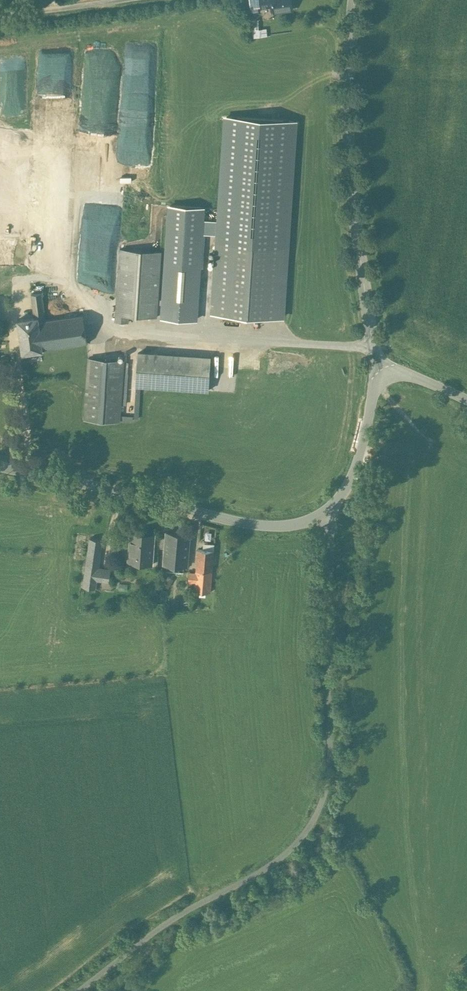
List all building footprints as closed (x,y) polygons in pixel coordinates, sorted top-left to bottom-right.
[(268,6),(273,6),(274,12),(293,9),(292,0),(267,0),(268,6)] [(253,36),(268,35),(268,27),(252,28),(253,36)] [(294,121),(227,117),(220,220),(219,233),(214,312),(220,312),(281,316),(294,121)] [(206,206),(168,204),(160,317),(198,319),(204,232),(219,233),(220,220),(205,219),(206,206)] [(161,251),(120,249),(117,292),(128,292),(126,314),(129,314),(157,316),(158,305),(161,251)] [(40,282),(30,283),(34,317),(38,316),(39,321),(45,320),(40,282)] [(128,292),(117,292),(115,321),(129,321),(129,314),(126,314),(128,292)] [(45,320),(39,321),(43,349),(87,341),(82,314),(81,314),(45,320)] [(34,317),(18,319),(22,352),(40,350),(43,349),(39,321),(38,316),(34,317)] [(151,353),(138,352),(137,361),(136,385),(149,386),(151,353)] [(211,357),(151,353),(149,386),(209,390),(211,357)] [(124,360),(88,357),(84,418),(119,421),(124,360)] [(155,533),(130,530),(128,560),(152,563),(155,533)] [(190,533),(167,531),(166,537),(165,547),(164,563),(187,565),(190,533)] [(102,540),(90,538),(84,586),(95,587),(97,579),(98,567),(102,540)] [(214,550),(198,549),(196,572),(189,571),(188,581),(189,581),(188,590),(211,591),(214,550)] [(110,569),(98,567),(97,579),(109,581),(110,569)]
